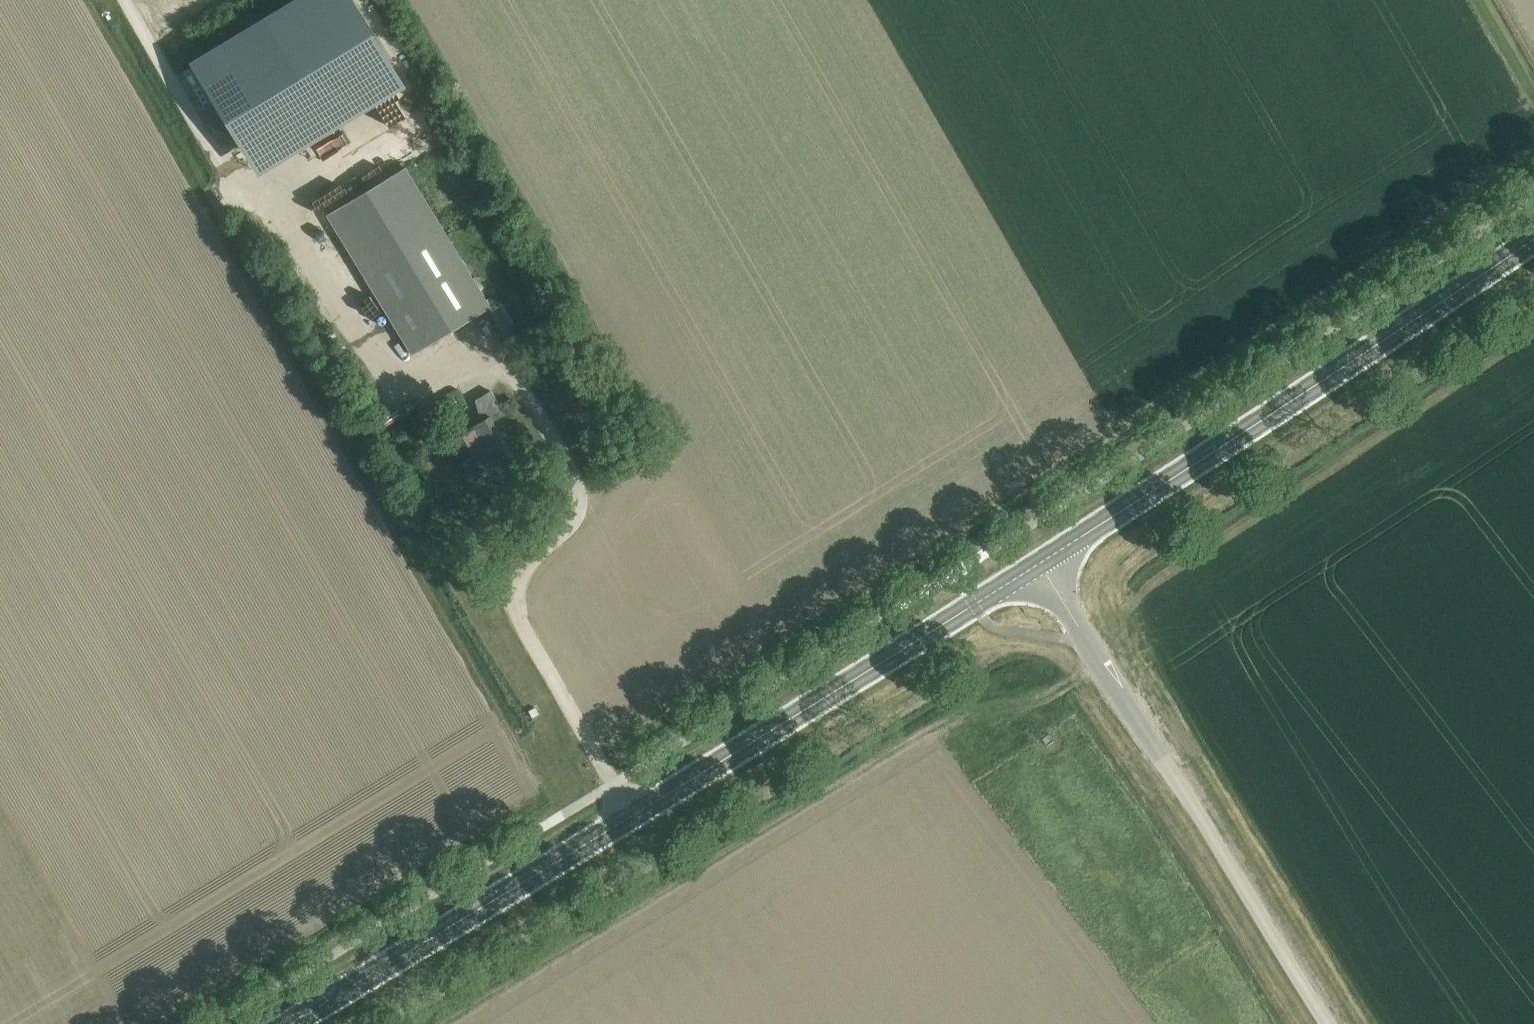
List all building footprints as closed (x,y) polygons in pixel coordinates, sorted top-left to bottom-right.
[(317,106),(391,61),(354,0),(292,0),(263,17),(317,106)] [(243,151),(317,106),(263,17),(190,62),(192,66),(243,151)] [(411,354),(490,306),(405,166),(326,214),(411,354)] [(460,434),(473,456),(463,462),(474,480),(513,456),(492,421),(504,413),(491,390),(475,400),(481,421),(460,434)]
